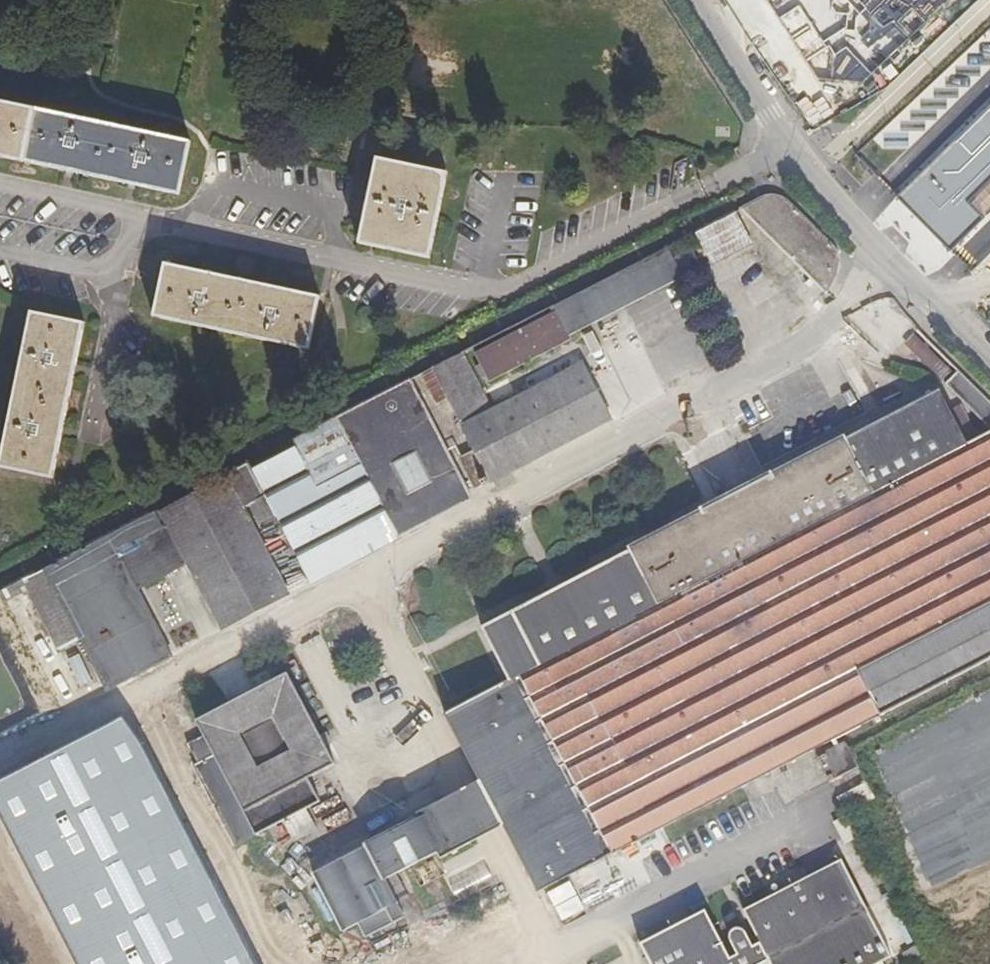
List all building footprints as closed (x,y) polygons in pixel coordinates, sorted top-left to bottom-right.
[(756,13),(779,0),(749,0),(756,13)] [(937,45),(913,0),(833,0),(845,22),(790,52),(821,109),(937,45)] [(180,192),(190,142),(144,132),(0,102),(0,154),(180,192)] [(448,174),(381,159),(363,242),(430,258),(448,174)] [(785,197),(770,193),(728,214),(821,303),(828,297),(833,287),(836,281),(839,272),(840,263),(840,256),(833,246),(785,197)] [(736,252),(720,219),(694,233),(710,265),(736,252)] [(671,260),(665,248),(553,305),(557,313),(473,356),(488,384),(572,341),(570,338),(648,296),(698,271),(688,252),(671,260)] [(320,297),(165,266),(154,317),(309,350),(320,297)] [(85,324),(35,312),(2,467),(53,478),(85,324)] [(859,341),(891,372),(926,337),(922,332),(916,329),(910,327),(904,327),(892,328),(859,341)] [(431,369),(474,453),(459,460),(474,491),(606,423),(579,370),(500,411),(468,349),(458,354),(431,369)] [(958,368),(946,381),(989,424),(989,399),(958,368)] [(307,585),(470,500),(408,380),(222,477),(224,481),(240,512),(247,508),(256,526),(273,517),(307,585)] [(968,439),(939,388),(845,438),(843,435),(819,447),(647,538),(625,549),(627,552),(484,626),(512,678),(446,713),(481,780),(504,826),(539,892),(989,658),(989,428),(968,439)] [(168,658),(133,591),(183,564),(218,631),(284,598),(240,512),(224,481),(154,519),(152,514),(21,588),(51,648),(74,636),(103,692),(168,658)] [(331,767),(284,675),(193,722),(201,737),(185,745),(196,765),(192,767),(237,847),(287,821),(298,842),(320,830),(309,809),(317,805),(304,780),(331,767)] [(124,717),(0,786),(0,806),(80,963),(259,963),(124,717)] [(819,764),(832,788),(860,773),(847,749),(819,764)] [(423,816),(444,856),(504,826),(481,780),(420,811),(423,816)] [(849,818),(876,803),(868,788),(841,803),(849,818)] [(444,856),(423,816),(312,874),(342,933),(361,923),(368,936),(406,917),(399,903),(410,898),(397,873),(423,860),(426,866),(444,856)] [(837,826),(849,848),(861,842),(848,820),(837,826)] [(748,937),(746,935),(744,934),(742,934),(740,934),(738,935),(736,936),(735,938),(734,940),(734,942),(734,945),(743,961),(738,963),(890,963),(898,960),(845,864),(746,917),(764,950),(757,953),(748,937)] [(709,918),(645,953),(651,963),(734,963),(709,918)] [(933,962),(928,952),(912,960),(914,963),(929,963),(933,962)]
